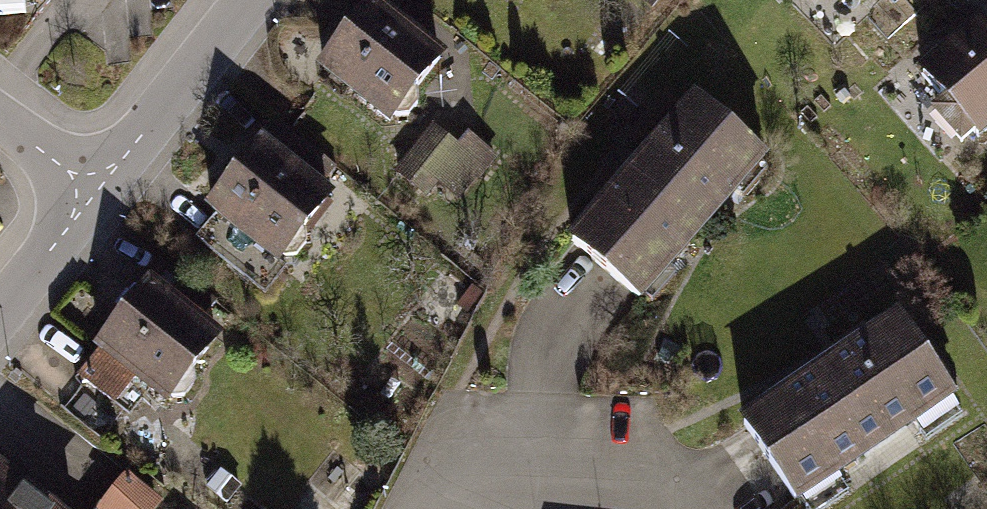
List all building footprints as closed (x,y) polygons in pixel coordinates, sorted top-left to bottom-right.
[(437,59),(372,2),(313,68),(377,125),(437,59)] [(976,22),(907,80),(962,147),(986,127),(986,35),(976,22)] [(689,99),(564,241),(637,305),(761,163),(689,99)] [(448,214),(496,160),(465,133),(454,145),(428,121),(391,163),(448,214)] [(327,198),(253,144),(203,211),(278,265),(327,198)] [(155,412),(218,337),(144,275),(81,350),(155,412)] [(897,316),(735,420),(790,505),(952,401),(897,316)] [(0,458),(0,508),(60,508),(0,458)]
